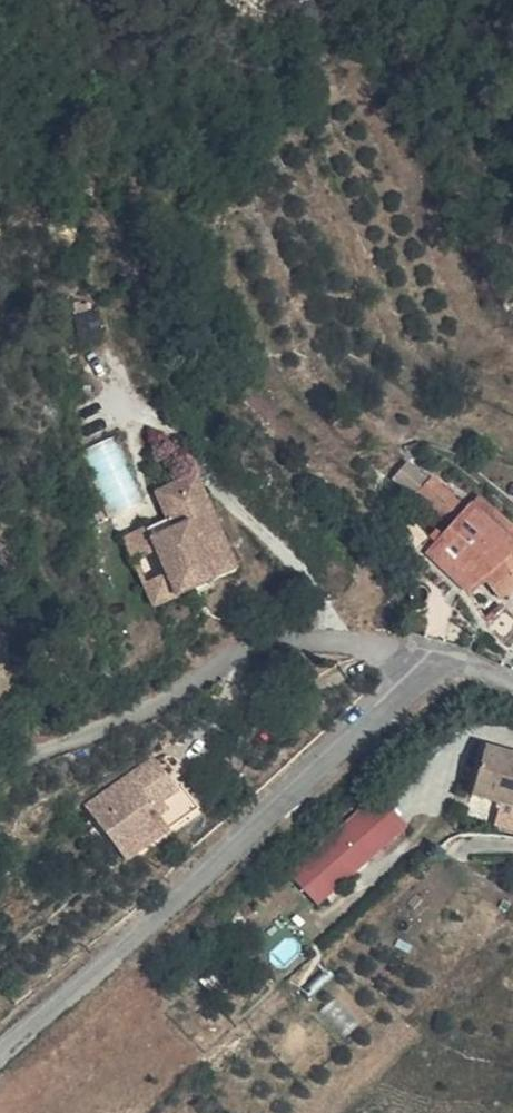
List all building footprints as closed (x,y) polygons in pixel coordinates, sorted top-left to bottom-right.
[(397,481),(420,491),(431,467),(407,457),(397,481)] [(442,509),(458,489),(435,472),(420,492),(442,509)] [(406,505),(389,486),(373,501),(390,520),(396,514),(406,505)] [(396,514),(427,546),(443,530),(412,499),(406,505),(396,514)] [(100,576),(120,619),(142,608),(125,575),(155,559),(142,533),(171,519),(165,509),(127,528),(141,555),(100,576)] [(495,577),(496,575),(505,566),(506,564),(500,558),(458,518),(449,528),(495,577)] [(132,642),(212,601),(171,519),(142,533),(155,559),(125,575),(142,608),(120,619),(132,642)] [(446,526),(443,530),(427,546),(417,555),(412,561),(464,609),(468,605),(474,598),(482,590),(495,577),(449,528),(446,526)] [(482,590),(501,583),(496,575),(495,577),(482,590)] [(512,598),(501,583),(482,590),(495,610),(512,598)] [(482,590),(474,598),(469,607),(477,622),(495,610),(482,590)] [(512,802),(512,752),(493,747),(480,793),(512,802)] [(144,787),(76,842),(108,883),(150,848),(142,839),(153,831),(169,818),(144,787)] [(380,793),(292,868),(321,901),(409,825),(380,793)] [(160,840),(153,831),(142,839),(150,848),(160,840)] [(364,1022),(341,996),(326,1009),(348,1035),(364,1022)]
